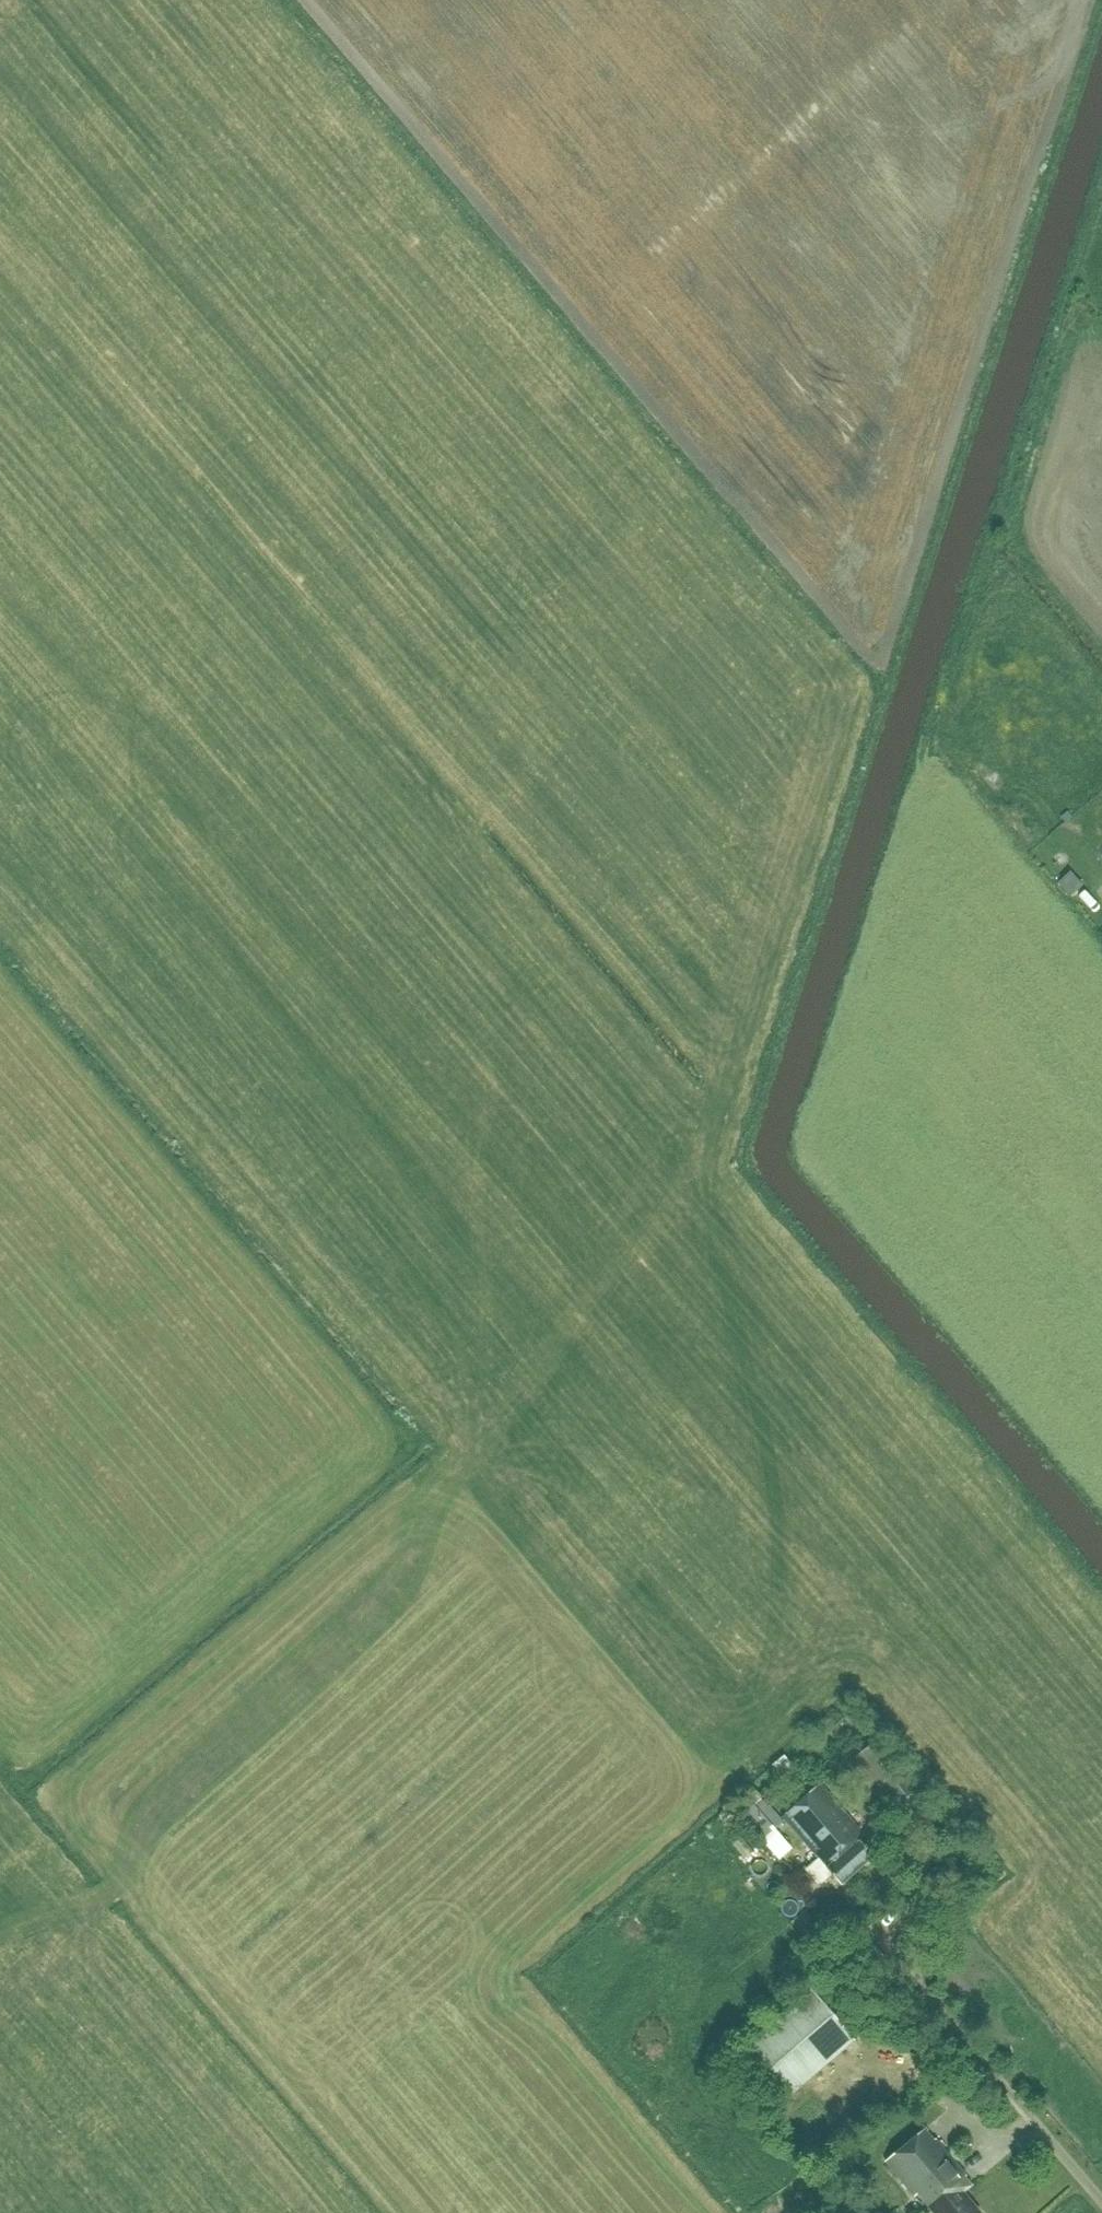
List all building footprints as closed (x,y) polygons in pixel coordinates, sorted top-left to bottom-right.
[(1074,870),(1060,878),(1069,893),(1083,885),(1074,870)] [(782,1754),(773,1759),(790,1786),(798,1781),(782,1754)] [(821,1782),(800,1800),(840,1847),(839,1848),(857,1870),(871,1859),(856,1842),(859,1840),(843,1821),(850,1815),(821,1782)] [(840,1847),(800,1800),(781,1816),(826,1868),(825,1868),(840,1885),(857,1870),(839,1848),(840,1847)] [(811,1991),(745,2048),(788,2098),(854,2041),(811,1991)] [(954,2185),(965,2176),(926,2129),(885,2164),(915,2199),(919,2195),(933,2212),(978,2212),(954,2185)]
